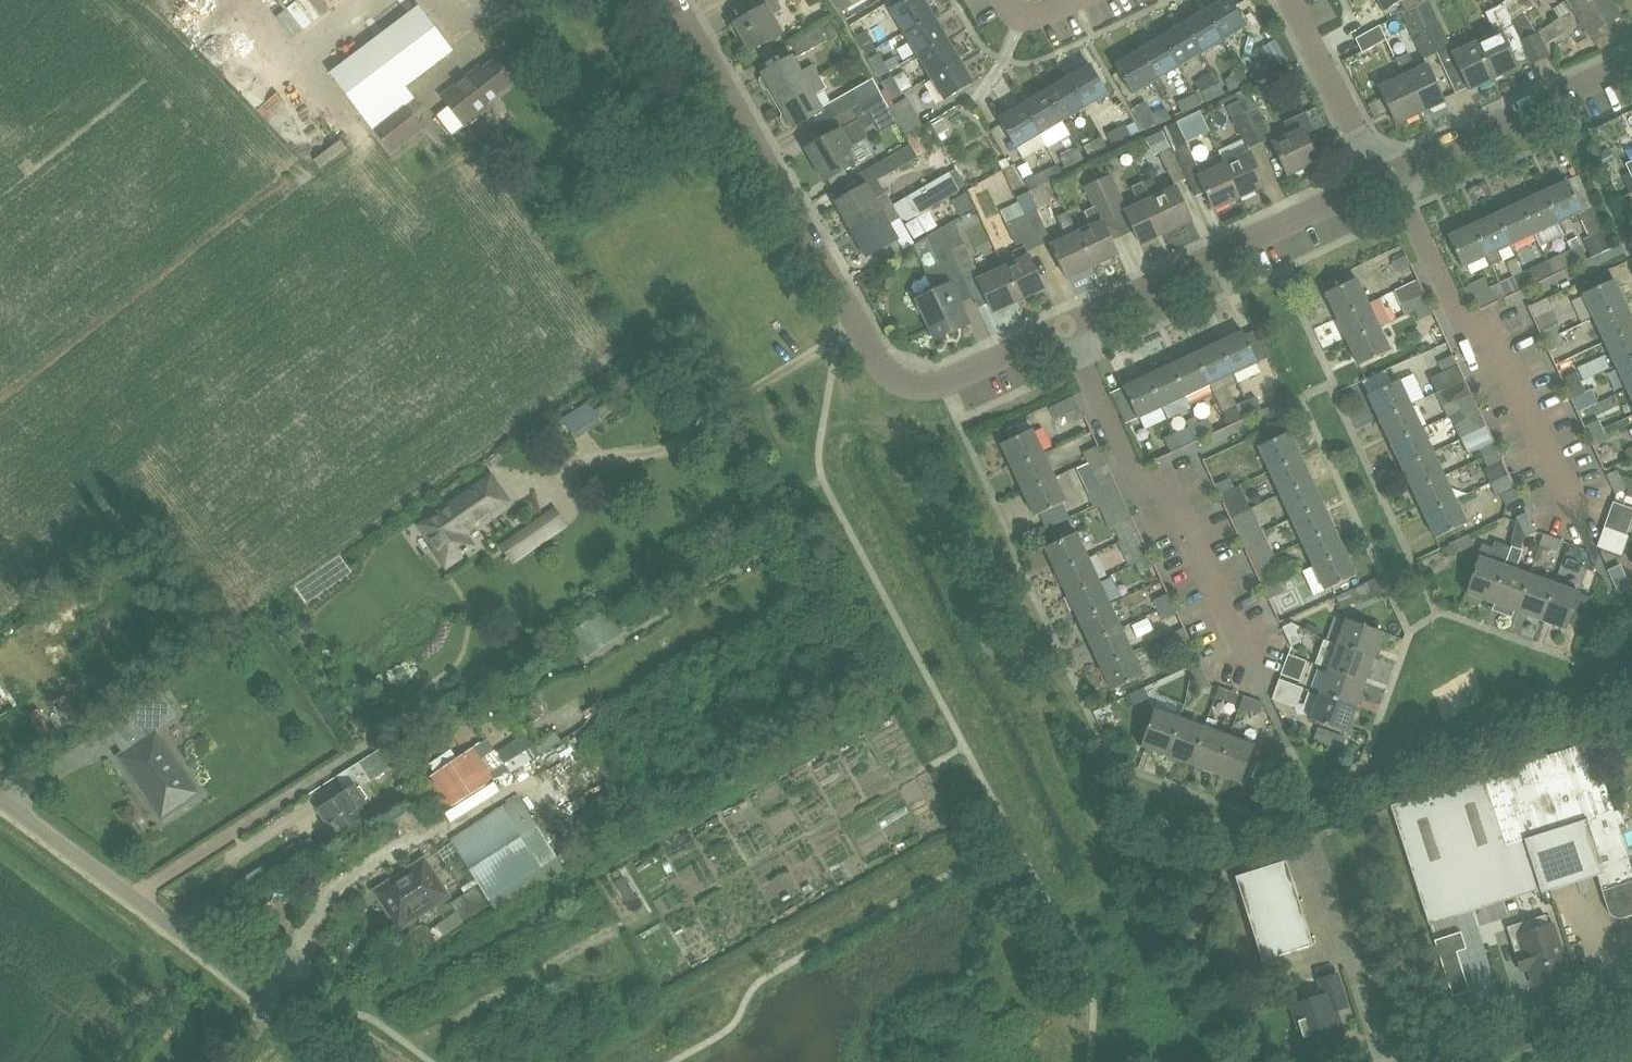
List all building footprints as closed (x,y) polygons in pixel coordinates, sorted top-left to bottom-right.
[(288,42),(334,11),(327,0),(302,0),(273,20),(288,42)] [(744,17),(734,22),(750,51),(784,32),(774,14),(783,9),(779,0),(743,0),(751,13),(744,17)] [(841,12),(851,6),(848,0),(834,0),(841,12)] [(933,13),(925,0),(903,0),(889,8),(903,31),(933,13)] [(1204,9),(1222,39),(1244,25),(1229,0),(1219,0),(1204,9)] [(1383,10),(1402,0),(1377,0),(1383,10)] [(1416,5),(1415,6),(1436,52),(1451,45),(1430,0),(1427,0),(1416,5)] [(1502,2),(1510,20),(1511,21),(1520,40),(1536,32),(1524,12),(1535,5),(1532,0),(1506,0),(1502,2)] [(1586,0),(1567,0),(1573,9),(1580,3),(1586,0)] [(1610,0),(1586,0),(1580,3),(1573,9),(1588,34),(1619,14),(1610,0)] [(1522,45),(1520,40),(1511,21),(1510,20),(1502,2),(1484,11),(1494,31),(1475,40),(1493,78),(1518,66),(1510,51),(1522,45)] [(365,117),(406,86),(453,50),(418,5),(330,71),(365,117)] [(1436,52),(1415,6),(1402,12),(1424,58),(1436,52)] [(1222,39),(1204,9),(1181,23),(1199,52),(1222,39)] [(946,36),(933,13),(903,31),(916,54),(946,36)] [(1520,40),(1522,45),(1531,63),(1548,54),(1543,44),(1571,27),(1563,15),(1539,31),(1536,32),(1520,40)] [(1199,52),(1181,23),(1159,36),(1177,66),(1199,52)] [(1386,39),(1380,24),(1356,38),(1362,52),(1386,39)] [(799,56),(826,40),(819,27),(790,43),(799,56)] [(855,36),(865,55),(876,48),(865,30),(855,36)] [(1136,50),(1154,79),(1177,66),(1159,36),(1156,33),(1145,39),(1147,43),(1136,50)] [(953,47),(946,36),(916,54),(930,76),(960,59),(964,56),(957,45),(953,47)] [(1280,73),(1291,66),(1275,40),(1264,46),(1280,73)] [(1475,40),(1450,51),(1468,89),(1493,78),(1475,40)] [(1154,79),(1136,50),(1114,63),(1132,93),(1154,79)] [(889,71),(879,53),(868,59),(878,77),(889,71)] [(1427,63),(1415,68),(1408,53),(1396,59),(1403,74),(1402,74),(1420,112),(1445,101),(1427,63)] [(765,75),(761,77),(760,80),(765,88),(768,89),(772,87),(778,99),(820,75),(814,64),(801,71),(793,56),(764,73),(765,75)] [(466,75),(441,95),(449,104),(465,126),(466,127),(491,107),(487,102),(512,83),(493,59),(468,79),(466,75)] [(960,59),(930,76),(943,99),(973,81),(960,59)] [(1089,63),(1067,77),(1085,107),(1107,93),(1089,63)] [(1274,76),(1269,65),(1250,74),(1255,85),(1274,76)] [(1243,71),(1224,80),(1229,91),(1248,82),(1243,71)] [(1195,81),(1200,91),(1206,102),(1225,93),(1220,82),(1215,84),(1209,73),(1195,81)] [(1420,112),(1402,74),(1377,86),(1395,124),(1420,112)] [(820,75),(778,99),(785,112),(782,113),(781,117),(786,125),(789,125),(792,124),(793,126),(823,109),(814,94),(827,87),(820,75)] [(881,82),(892,100),(902,94),(891,75),(881,82)] [(1067,77),(1044,91),(1062,121),(1085,107),(1067,77)] [(844,96),(851,108),(880,92),(872,79),(844,96)] [(406,86),(365,117),(393,154),(424,129),(412,114),(421,106),(414,97),(406,86)] [(1235,92),(1239,101),(1259,143),(1271,138),(1248,86),(1235,92)] [(851,108),(857,119),(806,148),(824,180),(855,162),(847,149),(868,137),(863,129),(892,112),(880,91),(880,92),(851,108)] [(1044,91),(1021,104),(1039,134),(1062,121),(1044,91)] [(1177,102),(1182,113),(1201,104),(1196,93),(1177,102)] [(1259,143),(1239,101),(1227,106),(1247,149),(1259,143)] [(1039,134),(1021,104),(999,118),(1017,148),(1039,134)] [(962,105),(932,121),(943,143),(953,137),(957,145),(977,134),(962,105)] [(1165,107),(1147,116),(1152,127),(1170,119),(1165,107)] [(1289,134),(1272,142),(1287,175),(1317,161),(1304,134),(1313,129),(1305,110),(1283,120),(1289,134)] [(1200,111),(1175,123),(1184,143),(1209,131),(1200,111)] [(1185,178),(1198,172),(1184,143),(1175,123),(1162,129),(1170,147),(1185,178)] [(1112,146),(1131,137),(1126,125),(1107,134),(1112,146)] [(1107,148),(1102,137),(1083,145),(1088,157),(1107,148)] [(884,159),(891,172),(918,157),(911,144),(884,159)] [(1185,178),(1170,147),(1159,152),(1173,184),(1185,178)] [(1073,150),(1062,155),(1059,157),(1065,168),(1083,159),(1078,148),(1073,150)] [(1249,152),(1223,164),(1239,197),(1264,185),(1249,152)] [(1239,197),(1223,164),(1198,176),(1214,209),(1239,197)] [(1022,180),(1029,191),(1057,177),(1052,166),(1022,180)] [(893,205),(852,229),(867,256),(897,239),(889,225),(901,218),(908,220),(914,217),(917,217),(927,212),(928,209),(958,192),(957,190),(965,186),(956,168),(894,205),(893,205)] [(1109,175),(1097,181),(1111,211),(1123,206),(1109,175)] [(1567,178),(1543,189),(1558,222),(1582,210),(1567,178)] [(1091,225),(1086,227),(1076,232),(1092,265),(1117,253),(1100,216),(1111,211),(1097,181),(1086,186),(1095,206),(1084,211),(1091,225)] [(1165,232),(1149,198),(1142,181),(1131,186),(1139,203),(1124,209),(1140,243),(1165,232)] [(886,193),(875,200),(867,185),(837,202),(852,229),(893,205),(886,193)] [(1175,186),(1149,198),(1165,232),(1190,220),(1175,186)] [(1558,222),(1543,189),(1519,200),(1534,233),(1558,222)] [(959,216),(974,208),(966,194),(952,202),(959,216)] [(1534,233),(1519,200),(1495,212),(1510,244),(1534,233)] [(1051,240),(1045,227),(1037,209),(1024,215),(1038,246),(1051,240)] [(1056,216),(1061,227),(1066,237),(1051,244),(1066,277),(1092,265),(1076,232),(1066,211),(1056,216)] [(1510,244),(1495,212),(1471,223),(1486,255),(1510,244)] [(1017,260),(1003,267),(1018,300),(1044,288),(1028,255),(1027,251),(1038,246),(1024,215),(1011,221),(1023,246),(1013,251),(1017,260)] [(1471,223),(1447,234),(1462,267),(1486,255),(1471,223)] [(966,280),(951,249),(941,228),(926,236),(940,265),(927,271),(934,287),(933,288),(934,291),(917,300),(935,339),(968,324),(959,303),(973,296),(966,280)] [(1591,258),(1612,248),(1603,230),(1583,239),(1591,258)] [(964,243),(951,249),(966,280),(978,274),(964,243)] [(1581,244),(1570,249),(1577,264),(1587,259),(1581,244)] [(1561,254),(1568,269),(1569,269),(1569,268),(1577,264),(1570,249),(1568,250),(1561,254)] [(1397,271),(1411,265),(1410,263),(1410,264),(1406,255),(1392,261),(1397,271)] [(1533,266),(1523,271),(1530,286),(1537,283),(1538,283),(1554,276),(1547,260),(1533,266)] [(1018,300),(1003,267),(977,278),(993,312),(1018,300)] [(1513,276),(1520,291),(1522,291),(1522,290),(1530,286),(1523,271),(1513,276)] [(1336,316),(1368,301),(1357,277),(1324,292),(1336,316)] [(1593,316),(1625,301),(1613,277),(1582,292),(1593,316)] [(1507,298),(1500,282),(1490,287),(1497,302),(1498,302),(1498,301),(1504,298),(1504,299),(1507,298)] [(1410,299),(1415,309),(1428,303),(1425,296),(1425,295),(1424,292),(1410,299)] [(1534,319),(1552,310),(1546,298),(1529,307),(1534,319)] [(1368,301),(1336,316),(1347,340),(1379,325),(1368,301)] [(1593,316),(1604,340),(1631,327),(1631,317),(1625,301),(1593,316)] [(1428,303),(1415,309),(1420,319),(1433,312),(1433,311),(1432,311),(1428,303)] [(1555,324),(1539,331),(1540,334),(1541,334),(1544,341),(1560,334),(1555,324)] [(1379,325),(1347,340),(1358,364),(1390,348),(1379,325)] [(1604,340),(1615,363),(1631,356),(1631,327),(1604,340)] [(1256,361),(1247,341),(1242,331),(1218,342),(1233,373),(1256,361)] [(1548,349),(1547,350),(1548,351),(1564,343),(1560,334),(1544,341),(1548,349)] [(1218,342),(1194,353),(1209,384),(1233,373),(1218,342)] [(1209,384),(1194,353),(1171,364),(1185,395),(1209,384)] [(1455,357),(1454,355),(1440,362),(1444,372),(1458,365),(1457,363),(1456,363),(1454,358),(1455,357)] [(1615,363),(1626,387),(1631,385),(1631,356),(1615,363)] [(1171,364),(1147,375),(1162,406),(1185,395),(1171,364)] [(1576,371),(1561,379),(1562,381),(1563,381),(1566,388),(1581,381),(1576,371)] [(1162,406),(1147,375),(1123,387),(1138,418),(1162,406)] [(1379,418),(1411,403),(1400,379),(1368,394),(1379,418)] [(1586,391),(1581,381),(1566,388),(1570,397),(1569,397),(1570,398),(1586,391)] [(1457,399),(1461,409),(1475,403),(1471,395),(1472,395),(1471,392),(1457,399)] [(1083,415),(1074,396),(1049,408),(1055,419),(1066,414),(1070,424),(1085,417),(1084,415),(1083,415)] [(1255,396),(1246,400),(1253,415),(1262,410),(1255,396)] [(1253,415),(1246,400),(1222,411),(1229,426),(1244,420),(1244,419),(1253,415)] [(566,417),(576,433),(601,418),(591,402),(566,417)] [(1411,403),(1379,418),(1390,442),(1422,427),(1411,403)] [(1478,411),(1475,403),(1461,409),(1466,419),(1480,412),(1479,411),(1478,411)] [(1208,418),(1198,422),(1205,437),(1212,433),(1213,434),(1215,433),(1208,418)] [(1588,436),(1603,428),(1599,419),(1583,426),(1584,429),(1585,428),(1588,436)] [(1205,437),(1198,422),(1188,427),(1195,442),(1197,441),(1205,437)] [(1422,427),(1390,442),(1401,466),(1433,451),(1422,427)] [(1012,467),(1044,452),(1033,428),(1001,443),(1012,467)] [(1608,438),(1603,428),(1588,436),(1592,444),(1591,444),(1592,446),(1608,438)] [(1270,469),(1301,455),(1290,431),(1259,446),(1270,469)] [(1179,450),(1182,449),(1174,433),(1164,438),(1171,454),(1173,452),(1179,449),(1179,450)] [(1480,449),(1483,456),(1497,450),(1493,443),(1494,442),(1493,440),(1479,446),(1480,449)] [(1083,452),(1087,461),(1101,455),(1098,448),(1099,447),(1098,445),(1083,452)] [(1219,493),(1233,486),(1231,481),(1240,477),(1230,456),(1227,450),(1205,460),(1205,459),(1202,460),(1215,487),(1216,487),(1219,493)] [(1497,450),(1483,456),(1488,466),(1502,459),(1501,458),(1497,450)] [(1433,451),(1401,466),(1412,489),(1444,475),(1433,451)] [(1044,452),(1012,467),(1024,491),(1055,476),(1044,452)] [(1101,455),(1087,461),(1092,471),(1107,464),(1106,463),(1104,459),(1101,455)] [(1312,479),(1301,455),(1270,469),(1281,493),(1312,479)] [(1627,488),(1625,495),(1631,497),(1631,478),(1620,474),(1617,469),(1607,474),(1608,478),(1615,494),(1627,488)] [(1444,475),(1412,489),(1423,513),(1455,498),(1444,475)] [(1066,500),(1055,476),(1024,491),(1035,515),(1066,500)] [(489,477),(421,526),(437,548),(433,550),(446,569),(462,557),(459,554),(471,546),(462,533),(506,501),(489,477)] [(1094,506),(1098,504),(1121,494),(1114,478),(1098,485),(1087,492),(1093,505),(1094,506)] [(1323,502),(1312,479),(1281,493),(1292,517),(1323,502)] [(1234,487),(1233,486),(1219,493),(1223,502),(1222,503),(1223,505),(1238,498),(1233,488),(1234,487)] [(1515,487),(1501,494),(1506,505),(1519,498),(1516,490),(1515,487)] [(1121,494),(1098,504),(1110,529),(1133,518),(1132,516),(1131,516),(1121,497),(1122,496),(1121,494)] [(1466,522),(1455,498),(1423,513),(1435,537),(1466,522)] [(1628,506),(1613,501),(1606,521),(1621,527),(1628,506)] [(1323,502),(1292,517),(1303,541),(1334,526),(1323,502)] [(1528,516),(1526,512),(1517,516),(1525,536),(1535,532),(1528,516)] [(552,528),(544,516),(513,538),(521,550),(552,528)] [(1256,534),(1263,530),(1258,520),(1236,531),(1237,534),(1238,534),(1241,540),(1256,534)] [(1345,550),(1334,526),(1303,541),(1314,565),(1345,550)] [(1628,535),(1604,526),(1597,547),(1621,555),(1628,535)] [(1056,571),(1088,556),(1076,532),(1045,547),(1056,571)] [(1256,534),(1241,540),(1245,550),(1245,551),(1261,544),(1256,534)] [(1469,534),(1449,543),(1454,554),(1474,544),(1469,534)] [(1563,542),(1543,534),(1539,545),(1560,552),(1563,542)] [(1466,593),(1491,602),(1504,565),(1487,559),(1492,546),(1482,542),(1477,555),(1479,556),(1466,593)] [(1146,546),(1131,553),(1135,562),(1149,556),(1146,549),(1147,548),(1146,546)] [(1511,617),(1514,610),(1516,611),(1529,574),(1516,569),(1522,549),(1511,546),(1504,565),(1491,602),(1500,606),(1498,612),(1511,617)] [(1345,550),(1314,565),(1325,588),(1356,574),(1345,550)] [(1088,556),(1056,571),(1068,594),(1099,580),(1088,556)] [(1153,564),(1149,556),(1135,562),(1140,572),(1155,566),(1154,564),(1153,564)] [(1264,588),(1278,581),(1274,572),(1259,579),(1260,582),(1260,581),(1264,588)] [(1554,583),(1529,574),(1516,611),(1540,620),(1554,583)] [(1110,604),(1099,580),(1068,594),(1079,618),(1110,604)] [(1283,592),(1278,581),(1264,588),(1268,597),(1267,597),(1268,599),(1283,592)] [(1554,583),(1540,620),(1566,629),(1579,592),(1554,583)] [(1340,607),(1360,598),(1355,588),(1336,597),(1340,607)] [(1153,599),(1158,610),(1172,604),(1168,596),(1169,596),(1168,593),(1153,599)] [(1121,627),(1110,604),(1079,618),(1090,642),(1121,627)] [(1172,604),(1158,610),(1163,620),(1177,613),(1176,611),(1172,604)] [(582,660),(627,631),(610,606),(565,635),(582,660)] [(1337,645),(1373,658),(1383,632),(1346,619),(1337,645)] [(1291,646),(1302,642),(1293,623),(1282,628),(1291,646)] [(1132,651),(1121,627),(1090,642),(1101,666),(1132,651)] [(1189,640),(1184,642),(1175,647),(1180,658),(1195,651),(1189,640)] [(1373,658),(1337,645),(1328,669),(1364,683),(1373,658)] [(1144,675),(1142,671),(1132,651),(1101,666),(1113,690),(1144,675)] [(1281,674),(1291,678),(1299,681),(1307,661),(1299,658),(1288,654),(1281,674)] [(1201,665),(1191,670),(1200,690),(1210,685),(1201,665)] [(1364,683),(1328,669),(1319,694),(1355,707),(1364,683)] [(1272,699),(1296,708),(1303,688),(1279,679),(1272,699)] [(15,712),(4,685),(0,686),(0,719),(15,712)] [(1238,694),(1218,687),(1214,698),(1235,704),(1238,694)] [(1144,688),(1124,697),(1129,708),(1149,698),(1144,688)] [(162,819),(199,793),(156,731),(177,716),(158,689),(122,714),(140,740),(118,756),(162,819)] [(1355,707),(1319,694),(1310,719),(1346,733),(1355,707)] [(1259,714),(1263,703),(1243,696),(1239,706),(1259,714)] [(1167,756),(1180,719),(1155,709),(1142,746),(1167,756)] [(1205,727),(1192,764),(1216,773),(1229,736),(1213,730),(1216,721),(1208,718),(1205,727)] [(1180,719),(1167,756),(1192,764),(1205,727),(1180,719)] [(1216,773),(1242,782),(1255,745),(1229,736),(1216,773)] [(1631,914),(1631,872),(1631,868),(1597,761),(1590,742),(1391,805),(1428,924),(1595,871),(1609,910),(1609,911),(1611,913),(1613,915),(1616,916),(1619,917),(1622,917),(1631,914)] [(358,761),(345,770),(356,787),(357,789),(361,786),(370,780),(371,781),(397,764),(385,745),(358,761)] [(420,780),(441,813),(493,780),(472,747),(420,780)] [(338,799),(320,810),(337,837),(366,818),(359,808),(367,803),(365,801),(357,789),(356,787),(347,793),(344,795),(338,799)] [(519,797),(503,807),(451,840),(489,899),(557,856),(519,797)] [(754,806),(729,812),(735,835),(760,829),(754,806)] [(424,859),(375,891),(386,909),(386,912),(392,921),(395,922),(399,928),(448,896),(424,859)] [(1262,959),(1312,943),(1286,860),(1235,876),(1262,959)] [(636,898),(623,876),(615,881),(628,903),(636,898)] [(456,912),(436,924),(443,935),(463,922),(462,921),(487,905),(475,887),(450,903),(456,912)] [(1527,931),(1517,935),(1522,950),(1513,953),(1520,972),(1528,970),(1533,983),(1567,972),(1551,924),(1548,925),(1545,915),(1524,921),(1527,931)] [(1466,948),(1460,931),(1434,940),(1444,973),(1461,967),(1456,951),(1466,948)] [(1334,1012),(1348,1007),(1337,974),(1319,979),(1324,994),(1291,1005),(1307,1057),(1333,1048),(1334,1051),(1338,1049),(1338,1047),(1345,1045),(1334,1012)]
